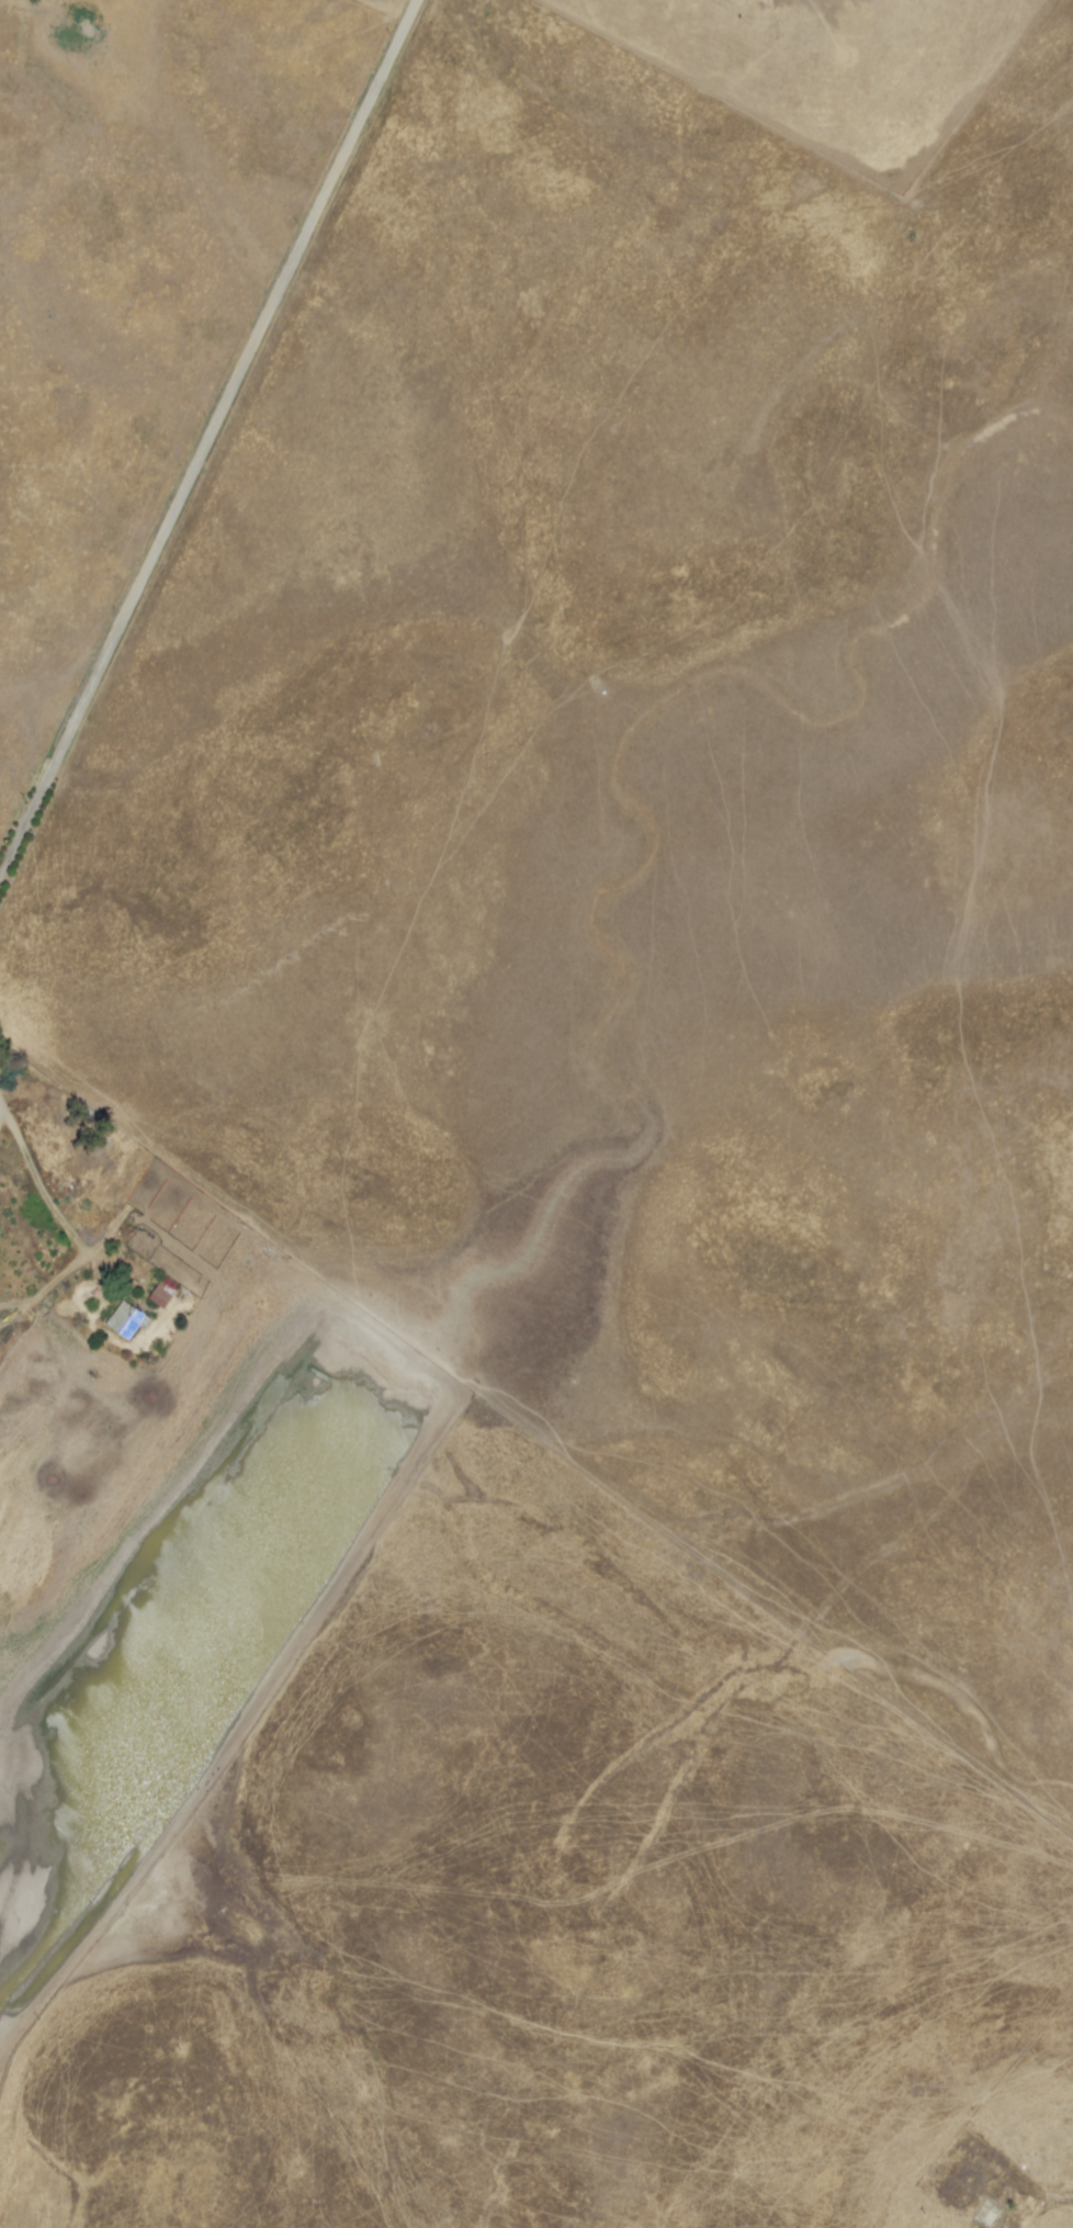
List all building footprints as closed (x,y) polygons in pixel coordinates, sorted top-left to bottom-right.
[(146,1299),(161,1309),(172,1292),(157,1282),(146,1299)] [(103,1325),(126,1341),(137,1326),(142,1330),(149,1319),(121,1300),(103,1325)]
